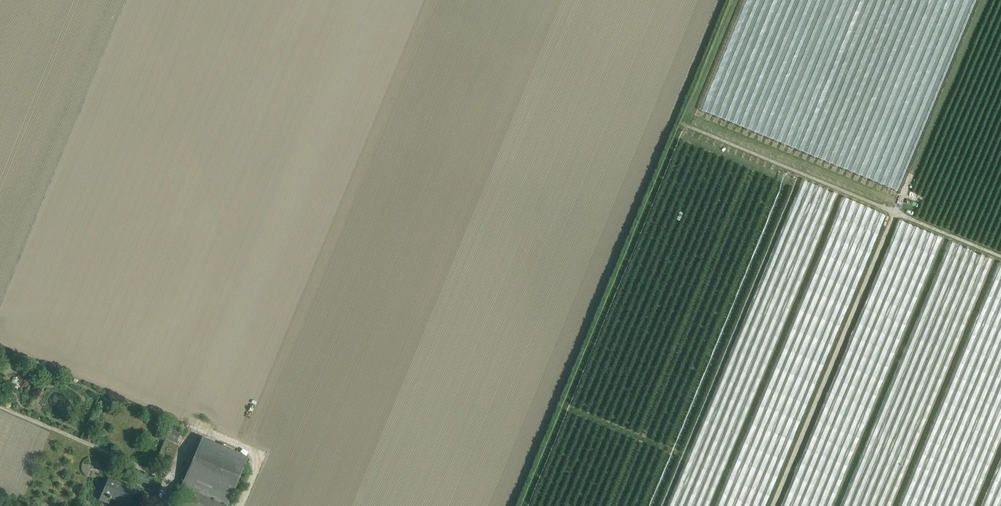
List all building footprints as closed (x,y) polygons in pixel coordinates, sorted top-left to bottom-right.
[(41,372),(45,384),(55,380),(51,369),(41,372)] [(168,431),(164,439),(175,443),(178,436),(168,431)] [(226,505),(247,458),(200,439),(180,486),(182,487),(223,505),(226,505)] [(146,477),(136,473),(134,478),(148,483),(149,479),(146,477)] [(147,494),(128,486),(128,487),(107,478),(98,500),(108,504),(110,499),(127,505),(128,505),(132,496),(143,501),(147,494)] [(223,505),(182,487),(174,505),(177,505),(223,505)]
